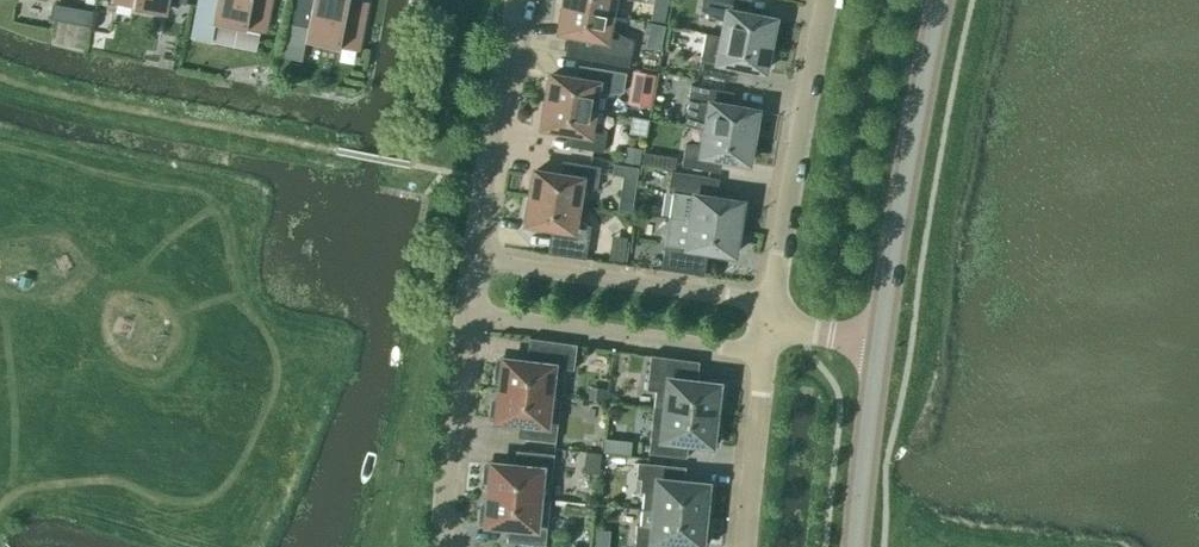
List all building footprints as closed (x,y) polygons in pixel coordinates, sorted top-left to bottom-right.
[(115,2),(133,5),(133,9),(167,15),(169,1),(186,5),(186,0),(115,0),(115,2)] [(192,36),(211,40),(214,24),(246,30),(246,27),(265,31),(271,0),(199,0),(192,36)] [(291,26),(307,29),(305,42),(339,49),(339,45),(358,49),(366,7),(349,0),(296,0),(291,26)] [(561,6),(611,15),(614,1),(629,0),(562,0),(561,6)] [(772,47),(776,29),(773,29),(775,20),(739,13),(741,0),(703,0),(701,11),(726,22),(723,37),(772,47)] [(667,6),(653,4),(651,18),(665,21),(667,6)] [(91,9),(73,6),(70,21),(89,24),(91,9)] [(611,15),(561,6),(558,23),(561,23),(559,32),(595,39),(590,60),(628,67),(634,41),(608,29),(611,15)] [(769,64),(772,47),(723,37),(720,51),(702,52),(698,74),(726,79),(729,65),(764,72),(766,63),(769,64)] [(640,54),(637,70),(655,74),(659,58),(640,54)] [(547,84),(544,101),(593,110),(596,96),(623,93),(626,74),(589,67),(586,82),(551,75),(549,84),(547,84)] [(655,76),(642,73),(640,85),(653,87),(655,76)] [(706,130),(755,138),(758,120),(756,120),(757,111),(721,105),(724,91),(691,85),(688,106),(708,115),(706,130)] [(593,110),(544,101),(541,119),(544,119),(542,128),(578,134),(575,148),(603,153),(607,131),(591,123),(593,110)] [(752,155),(755,138),(706,130),(703,143),(686,145),(682,167),(710,171),(713,157),(748,164),(750,155),(752,155)] [(643,149),(627,147),(625,163),(640,165),(643,149)] [(659,168),(674,170),(676,158),(661,155),(659,168)] [(528,198),(577,205),(580,191),(597,189),(600,168),(572,163),(570,177),(535,172),(533,180),(530,180),(528,198)] [(672,172),(668,197),(673,199),(670,219),(690,222),(740,230),(743,212),(740,212),(742,203),(706,197),(709,178),(672,172)] [(618,210),(632,212),(634,199),(620,197),(618,210)] [(575,220),(577,205),(528,198),(525,215),(528,215),(526,224),(561,229),(557,255),(586,259),(591,227),(575,220)] [(667,239),(662,270),(695,275),(698,250),(733,255),(735,247),(738,247),(740,230),(690,222),(670,219),(667,239)] [(625,246),(610,244),(608,258),(609,258),(608,263),(627,266),(629,247),(625,247),(625,246)] [(502,378),(501,386),(549,391),(551,379),(563,381),(564,369),(574,370),(577,345),(529,339),(529,340),(536,341),(533,364),(498,360),(496,377),(502,378)] [(653,415),(713,422),(715,403),(722,404),(724,386),(697,383),(699,362),(651,356),(646,391),(656,392),(653,415)] [(549,391),(501,386),(499,402),(493,401),(491,419),(526,423),(524,437),(517,436),(517,438),(555,443),(559,414),(547,412),(549,391)] [(590,387),(588,399),(606,402),(608,390),(590,387)] [(713,427),(713,422),(653,415),(649,454),(687,458),(687,456),(680,456),(682,441),(717,445),(719,428),(713,427)] [(616,440),(605,439),(603,452),(614,453),(616,440)] [(538,499),(538,498),(539,482),(551,484),(554,455),(516,451),(516,452),(523,453),(521,468),(486,464),(485,482),(491,482),(490,494),(538,499)] [(657,494),(655,510),(655,511),(703,515),(704,503),(711,504),(712,486),(677,483),(679,468),(686,469),(686,468),(638,463),(637,479),(641,480),(640,492),(657,494)] [(549,500),(538,498),(538,499),(490,494),(489,506),(482,506),(481,523),(516,527),(514,541),(507,540),(507,542),(545,546),(547,529),(549,500)] [(655,510),(642,509),(641,526),(637,526),(635,546),(671,546),(671,542),(707,545),(708,528),(702,527),(703,515),(655,511),(655,510)]
